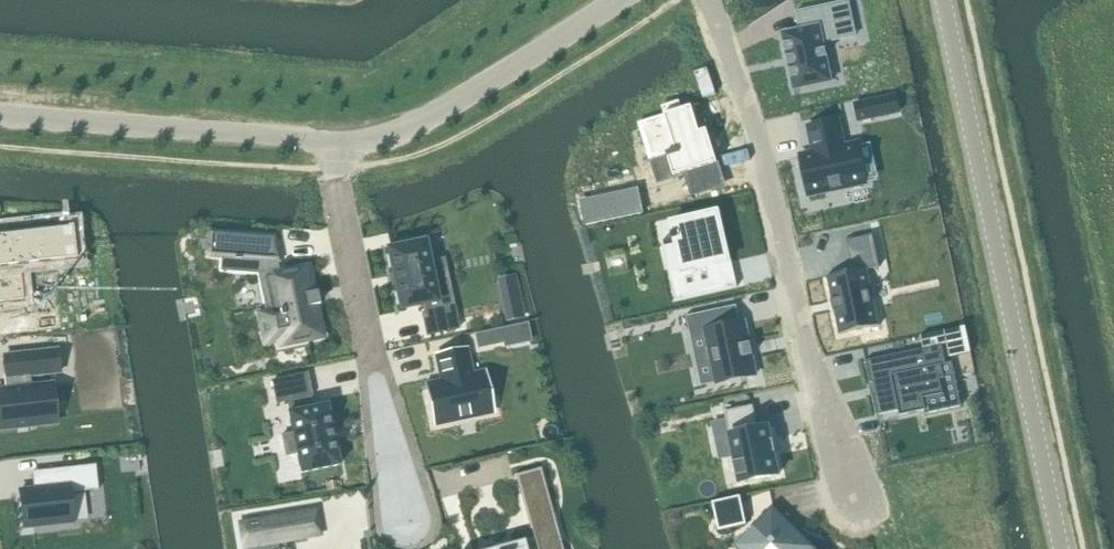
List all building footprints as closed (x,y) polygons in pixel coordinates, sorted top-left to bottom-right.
[(799,31),(781,35),(793,93),(831,85),(822,44),(819,27),(851,20),(848,2),(796,13),(799,31)] [(664,115),(640,123),(652,161),(658,182),(713,164),(701,124),(706,122),(705,120),(697,123),(692,107),(682,110),(679,101),(662,107),(664,115)] [(865,101),(853,104),(857,124),(870,121),(865,101)] [(812,154),(800,157),(808,196),(866,184),(857,145),(844,148),(838,120),(806,127),(812,154)] [(638,189),(579,202),(584,226),(643,214),(638,189)] [(682,273),(674,275),(678,295),(719,286),(715,266),(728,263),(717,214),(683,221),(687,242),(676,244),(682,273)] [(75,283),(13,288),(16,317),(100,308),(91,232),(71,233),(75,283)] [(211,235),(210,255),(221,256),(235,257),(234,260),(241,260),(241,257),(259,259),(271,314),(266,315),(260,316),(266,342),(280,340),(281,345),(320,336),(314,306),(319,305),(319,303),(313,304),(306,268),(279,274),(272,239),(211,235)] [(853,274),(826,280),(826,281),(826,282),(839,337),(879,329),(866,272),(879,269),(872,236),(846,241),(853,274)] [(425,242),(387,250),(400,310),(422,305),(424,314),(422,315),(426,336),(459,329),(454,307),(439,311),(433,282),(448,279),(444,259),(429,262),(425,242)] [(514,276),(498,280),(507,321),(523,318),(514,276)] [(726,308),(686,317),(690,335),(706,332),(717,384),(755,376),(751,357),(753,356),(752,355),(751,356),(749,345),(750,345),(750,344),(749,344),(744,322),(729,325),(726,308)] [(957,329),(920,337),(922,344),(945,339),(947,344),(949,358),(963,355),(971,353),(967,337),(965,327),(957,329)] [(499,330),(474,335),(477,350),(502,344),(499,330)] [(923,349),(865,362),(870,384),(873,383),(876,396),(873,397),(877,416),(898,411),(899,416),(925,411),(926,414),(961,407),(952,363),(946,365),(941,345),(923,349)] [(438,380),(424,383),(427,398),(433,427),(483,417),(493,415),(484,370),(474,372),(473,373),(471,363),(468,347),(432,355),(438,380)] [(0,392),(0,435),(57,429),(53,386),(31,389),(30,377),(58,374),(56,352),(6,357),(9,391),(0,392)] [(306,375),(271,382),(275,404),(286,402),(286,404),(288,412),(286,412),(289,429),(290,434),(281,436),(285,456),(294,454),(296,464),(298,473),(339,465),(337,455),(330,420),(327,404),(310,407),(308,398),(311,397),(306,375)] [(751,406),(724,412),(725,417),(729,433),(740,485),(779,476),(768,424),(757,427),(752,406),(751,406)] [(33,491),(19,492),(23,533),(72,528),(69,497),(98,494),(95,465),(41,471),(43,490),(33,491)] [(539,471),(516,477),(533,539),(531,539),(495,548),(560,548),(539,471)] [(740,496),(712,503),(718,531),(747,525),(740,496)] [(737,539),(746,548),(814,548),(777,505),(737,539)] [(236,523),(240,548),(243,548),(297,540),(292,513),(236,523)]
